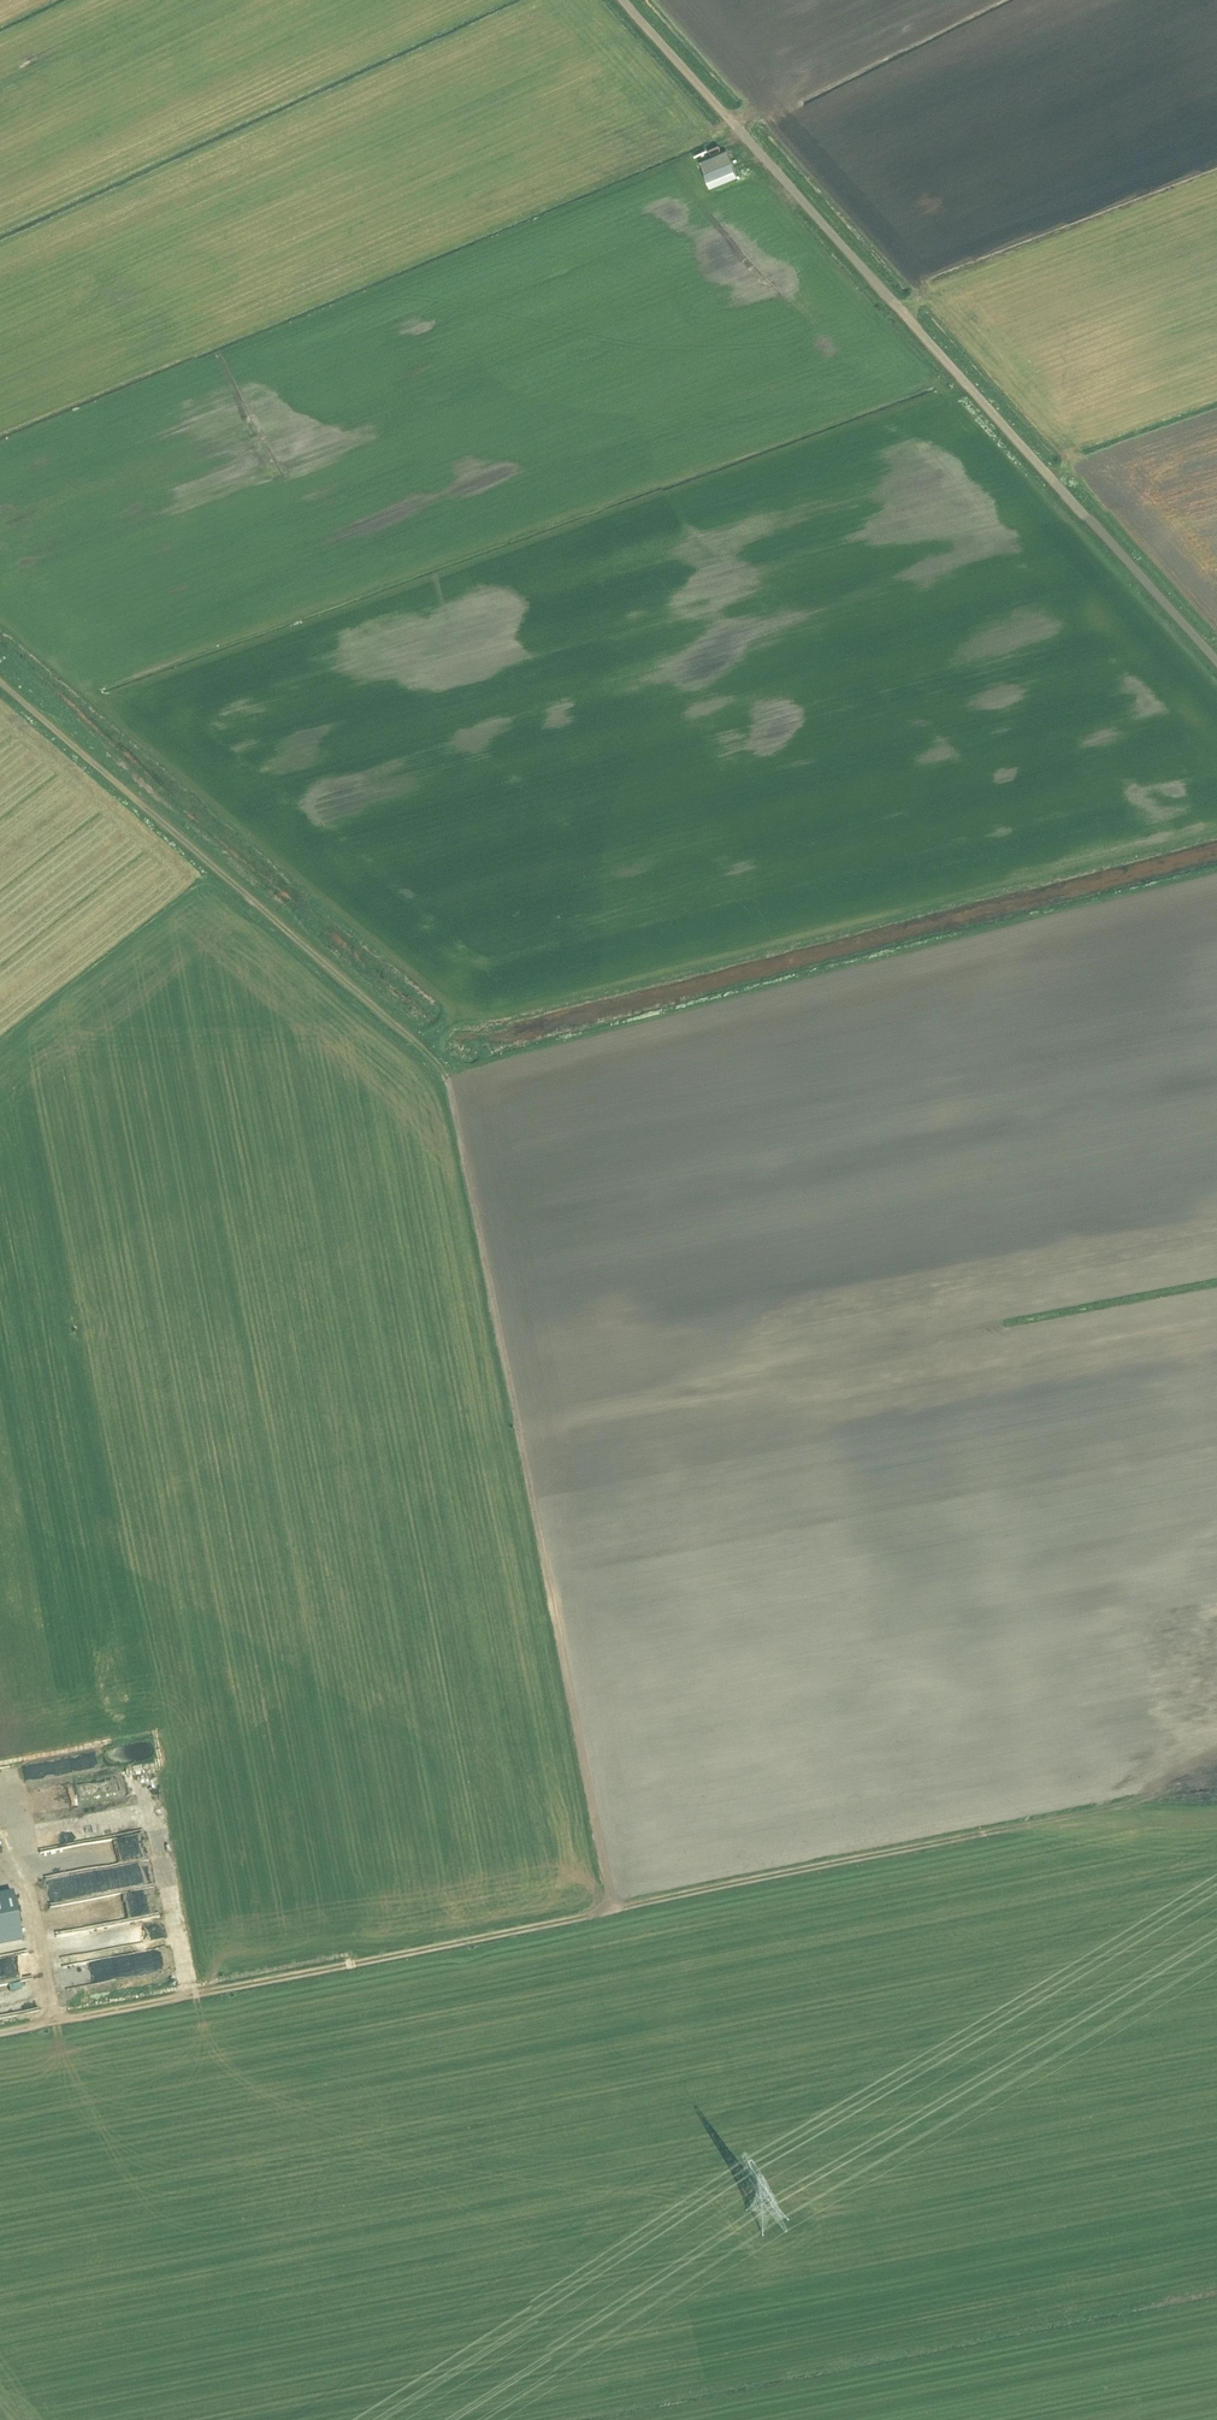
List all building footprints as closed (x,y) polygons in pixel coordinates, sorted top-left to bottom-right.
[(710,185),(737,174),(726,149),(700,160),(710,185)] [(95,1915),(133,1908),(130,1890),(92,1897),(95,1915)] [(25,1942),(16,1894),(0,1897),(0,1946),(25,1942)] [(56,1982),(95,1977),(92,1958),(54,1963),(56,1982)]
